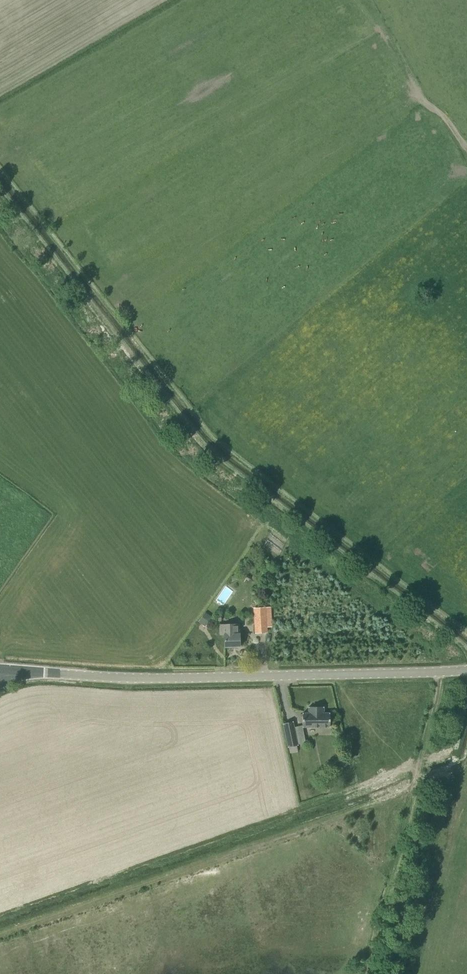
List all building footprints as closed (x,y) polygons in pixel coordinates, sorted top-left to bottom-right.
[(270,608),(255,609),(254,609),(256,632),(267,632),(266,627),(271,627),(270,608)] [(205,612),(198,622),(205,627),(212,617),(205,612)] [(220,635),(224,635),(224,647),(240,647),(239,633),(238,633),(238,624),(219,625),(220,635)] [(302,713),(303,727),(330,727),(330,713),(324,713),(324,707),(308,707),(308,713),(302,713)] [(298,752),(297,745),(298,745),(293,721),(283,723),(289,753),(298,752)]
